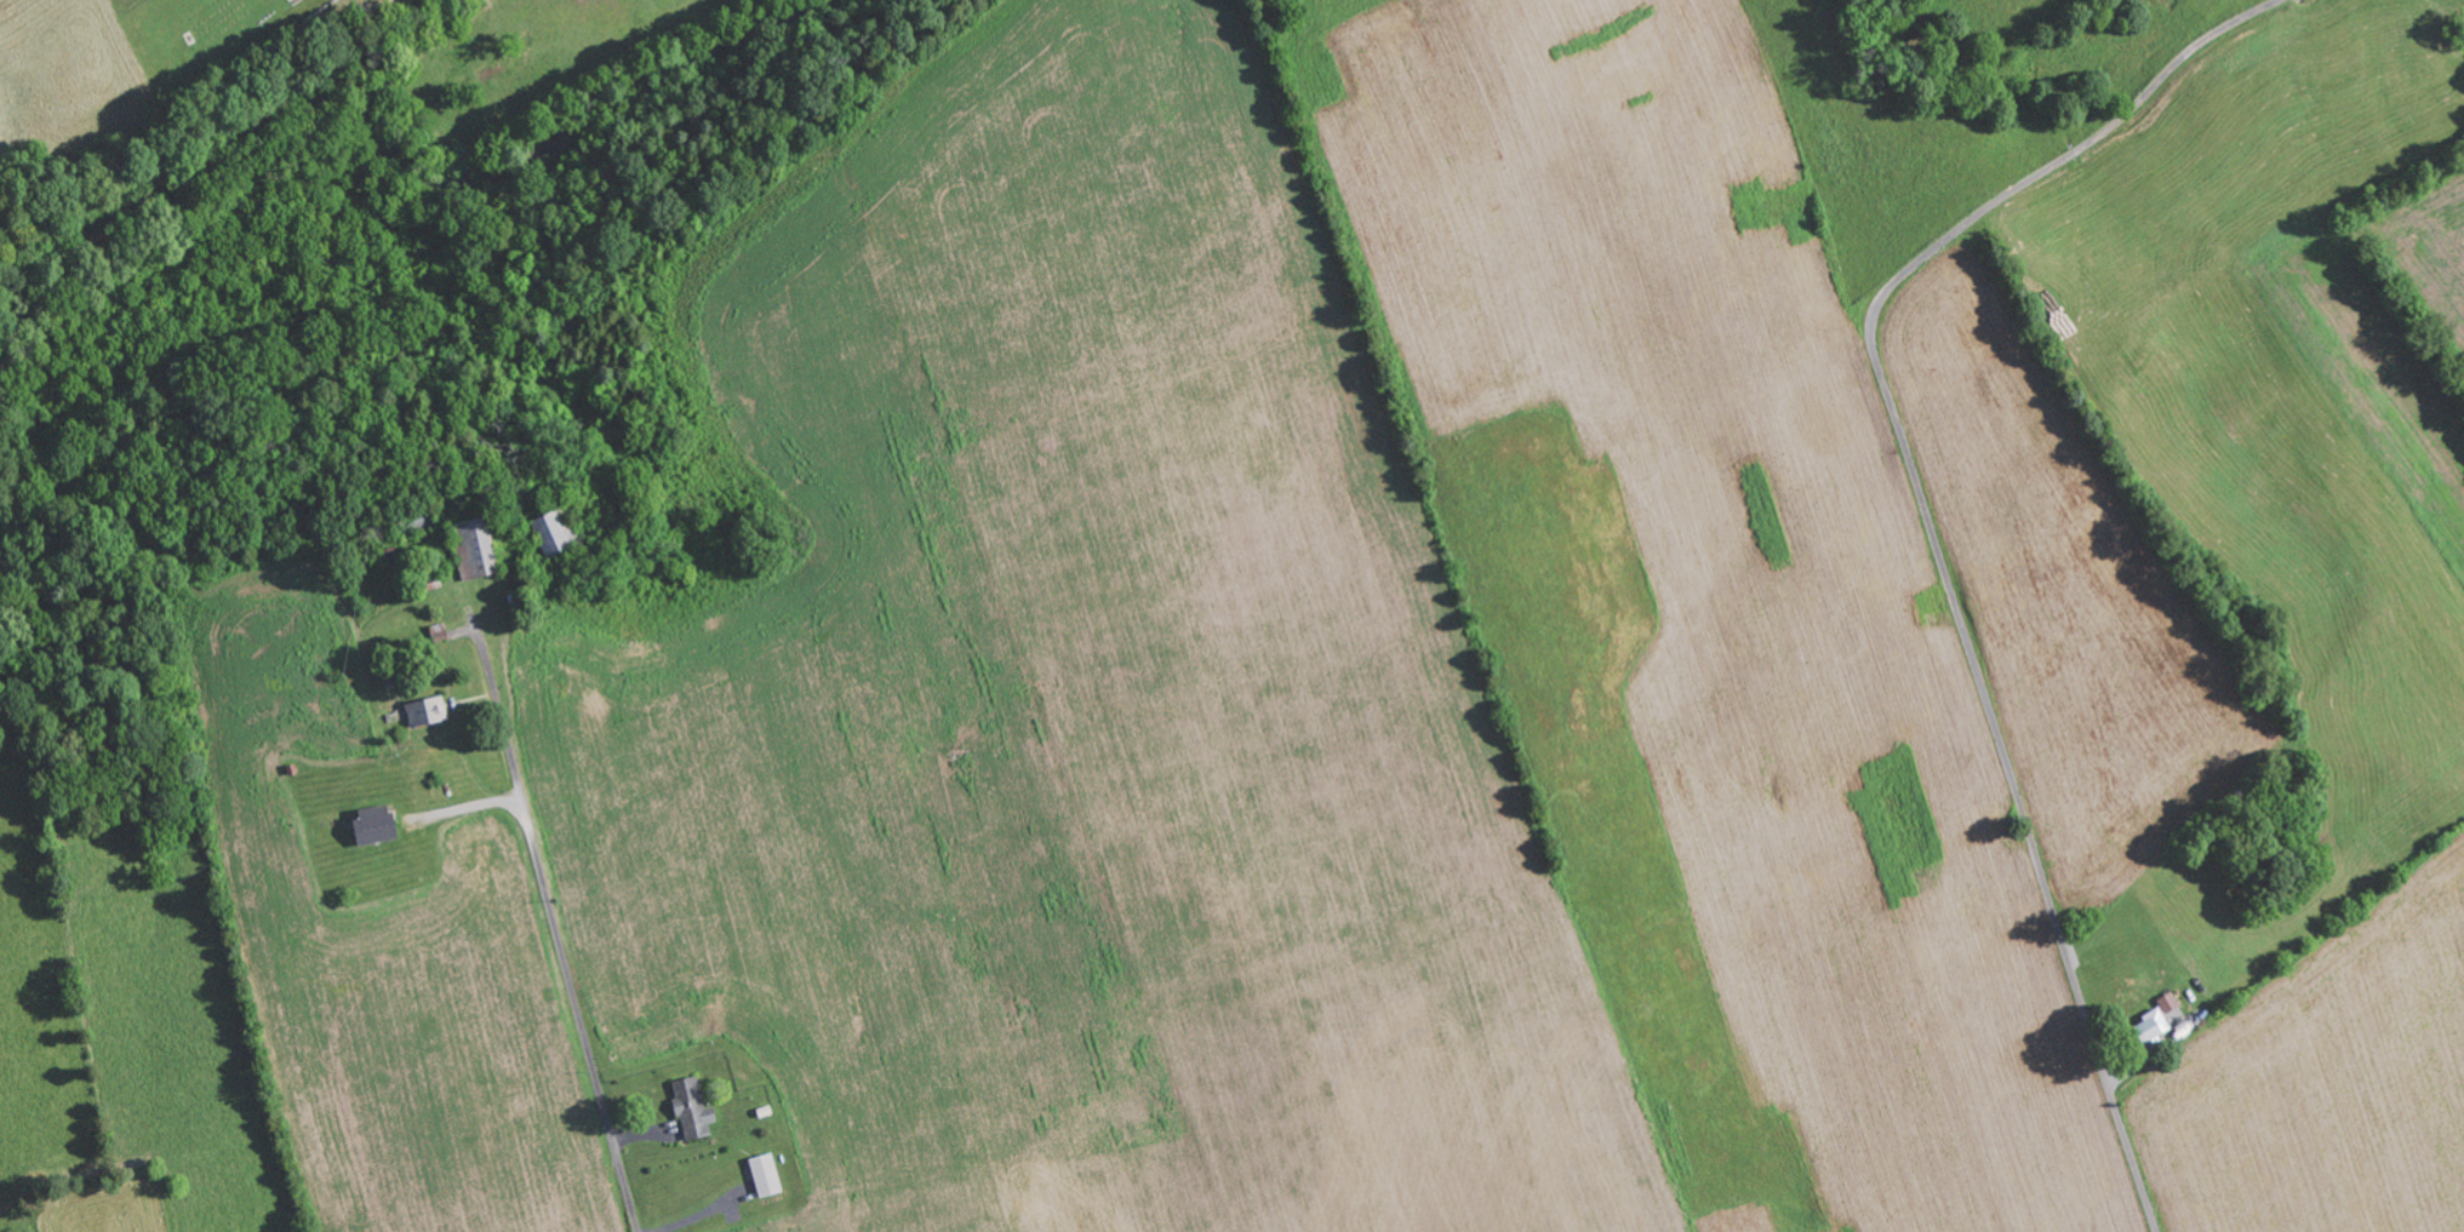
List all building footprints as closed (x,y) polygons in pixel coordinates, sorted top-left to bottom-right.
[(530,522),(545,556),(580,541),(565,507),(530,522)] [(452,524),(464,581),(500,573),(487,517),(452,524)] [(449,719),(443,696),(406,705),(412,729),(449,719)] [(353,820),(358,846),(397,839),(391,805),(359,810),(361,819),(353,820)] [(2167,1015),(2182,1006),(2174,992),(2159,1001),(2167,1015)] [(2142,1047),(2173,1028),(2161,1009),(2130,1028),(2142,1047)] [(671,1083),(685,1142),(712,1136),(709,1124),(718,1122),(714,1106),(705,1108),(698,1077),(671,1083)] [(783,1192),(772,1153),(750,1160),(761,1198),(783,1192)]
